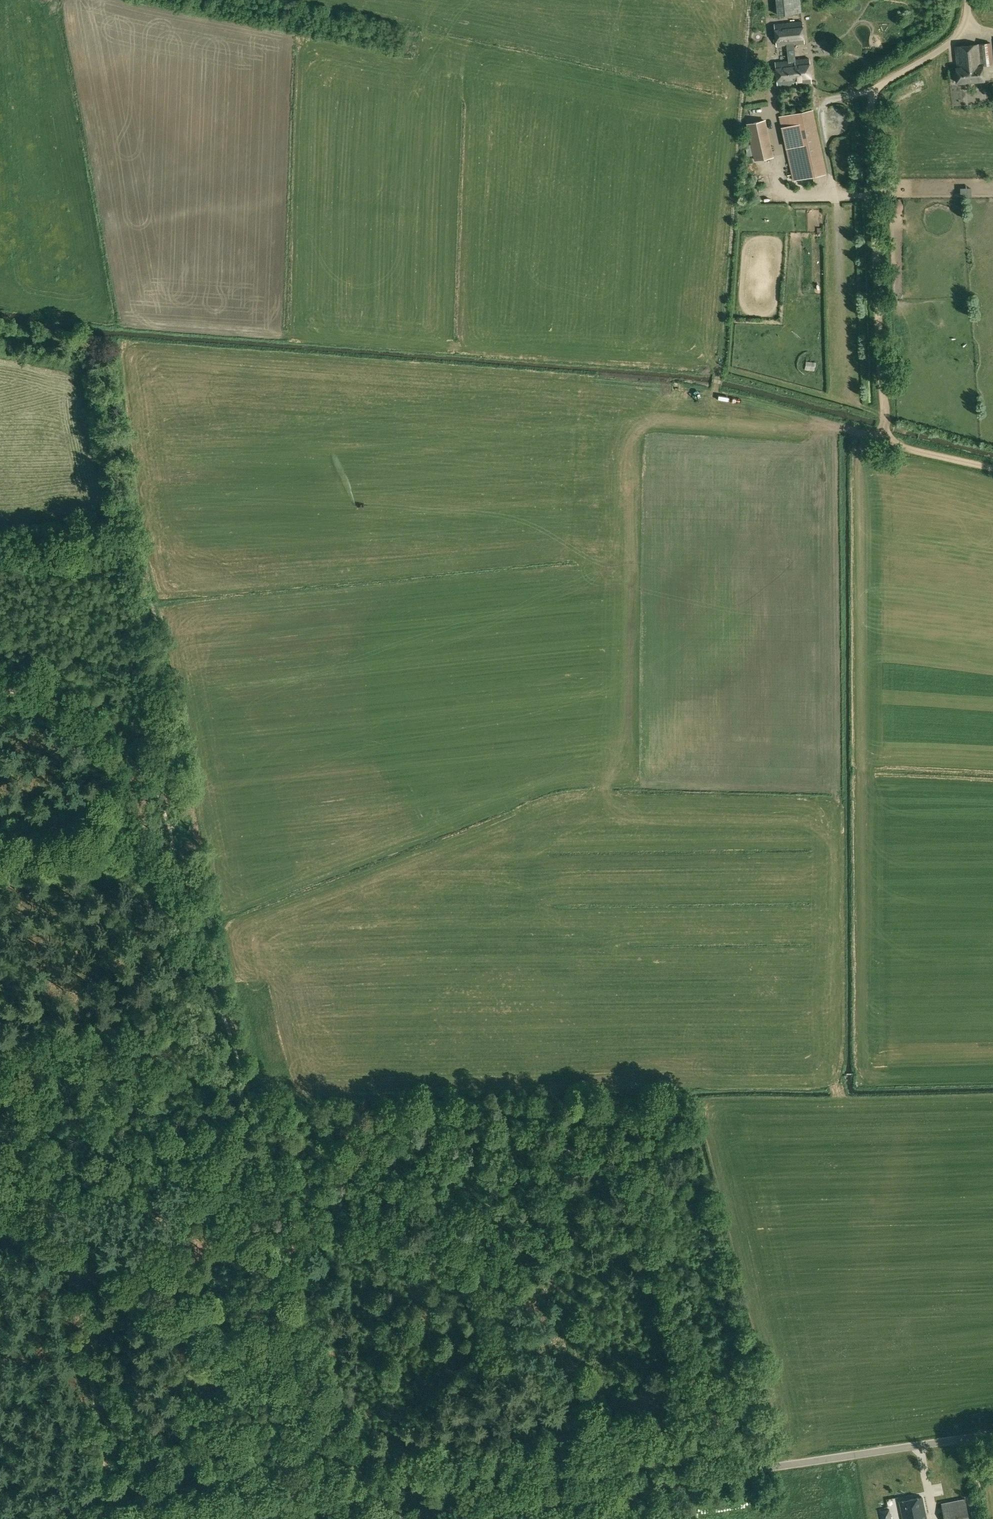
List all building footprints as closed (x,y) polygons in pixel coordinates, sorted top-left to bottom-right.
[(776,15),(802,13),(801,0),(775,0),(776,15)] [(804,43),(802,21),(774,24),(776,46),(786,45),(794,44),(804,43)] [(992,64),(990,43),(955,46),(957,67),(956,68),(957,83),(984,80),(983,65),(992,64)] [(794,44),(786,45),(788,61),(775,62),(777,85),(794,84),(794,82),(797,82),(797,84),(811,82),(809,58),(796,59),(794,44)] [(826,172),(812,110),(780,117),(794,179),(826,172)] [(746,123),(755,161),(774,156),(766,119),(746,123)] [(903,1518),(927,1518),(922,1496),(899,1501),(903,1518)] [(944,1518),(973,1518),(979,1518),(975,1502),(966,1504),(965,1498),(941,1503),(944,1518)] [(883,1518),(892,1518),(890,1508),(881,1510),(883,1518)]
